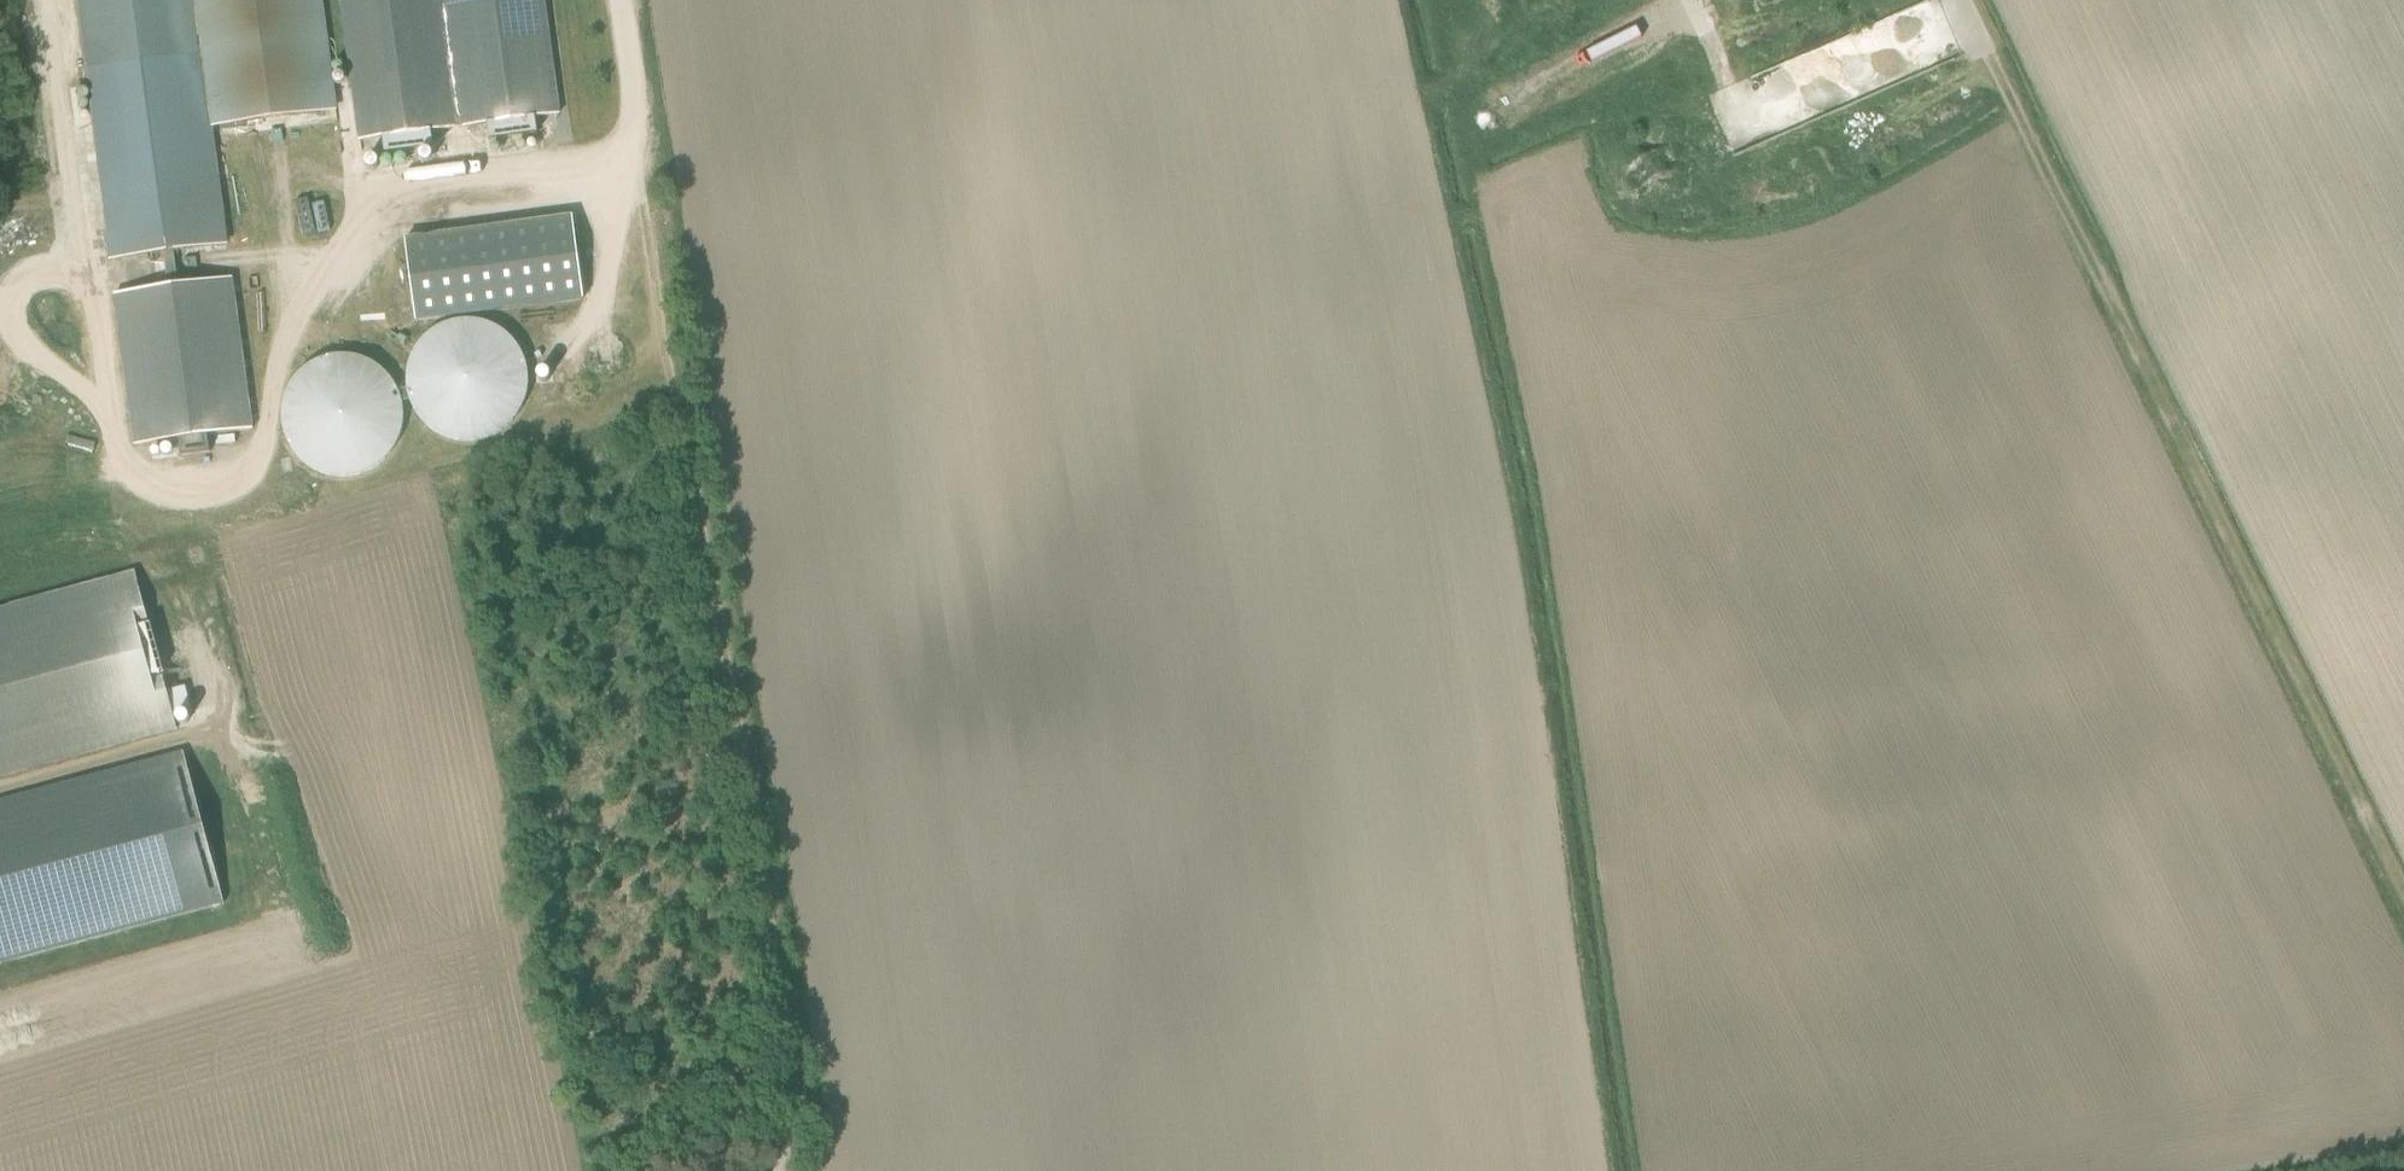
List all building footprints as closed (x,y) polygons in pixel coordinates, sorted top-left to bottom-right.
[(71,4),(73,4),(77,33),(66,34),(69,62),(81,61),(108,261),(164,254),(174,252),(228,245),(213,128),(337,111),(323,0),(70,0),(71,4)] [(359,141),(383,137),(385,152),(432,146),(429,130),(487,123),(489,140),(537,134),(535,117),(561,114),(545,0),(340,0),(359,141)] [(1938,1),(1778,61),(1788,88),(1801,84),(1805,95),(1824,88),(1826,95),(1955,47),(1938,1)] [(573,218),(405,240),(416,321),(583,299),(573,218)] [(169,286),(114,294),(135,445),(179,439),(181,456),(210,452),(207,435),(252,429),(232,278),(178,285),(174,252),(164,254),(169,286)] [(302,476),(402,465),(390,353),(290,363),(302,476)] [(135,572),(0,608),(0,776),(177,728),(172,711),(167,692),(135,572)] [(167,692),(172,711),(189,706),(184,687),(167,692)] [(224,903),(183,752),(0,801),(0,963),(224,903)]
